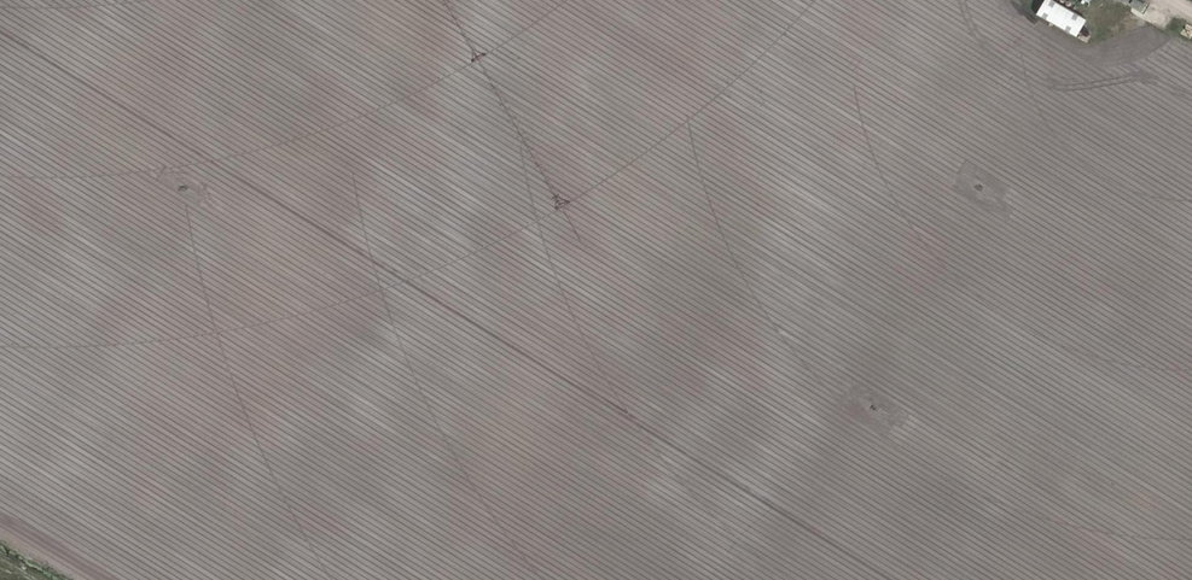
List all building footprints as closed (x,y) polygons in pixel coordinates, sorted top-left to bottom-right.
[(1077,37),(1087,19),(1052,0),(1045,0),(1036,15),(1077,37)]
